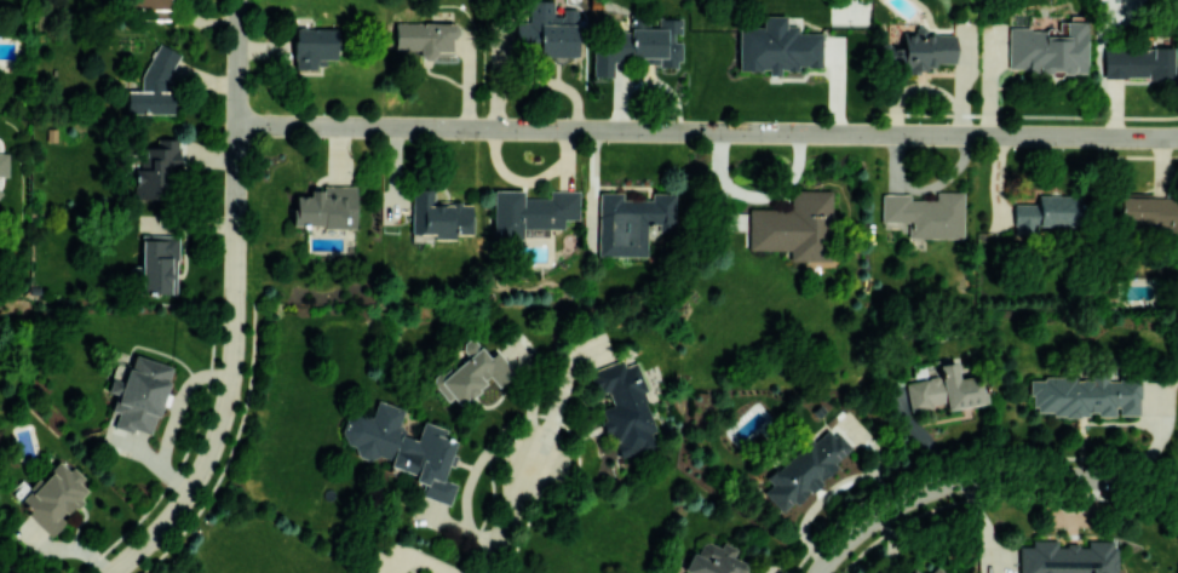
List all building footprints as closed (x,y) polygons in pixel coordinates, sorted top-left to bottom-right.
[(169,0),(134,0),(134,9),(169,9),(169,0)] [(562,8),(563,15),(554,15),(553,0),(546,0),(530,0),(530,21),(516,21),(516,41),(538,40),(539,56),(550,56),(550,62),(565,62),(565,56),(577,56),(576,8),(562,8)] [(738,69),(768,70),(768,74),(780,75),(780,70),(796,71),(796,67),(820,67),(821,33),(798,32),(798,25),(785,25),(785,16),(761,15),(761,27),(739,27),(738,69)] [(630,28),(630,57),(659,57),(659,67),(680,67),(680,37),(682,37),(682,18),(658,18),(658,28),(630,28)] [(394,49),(420,49),(420,57),(452,57),(452,38),(458,38),(458,23),(395,22),(394,49)] [(1008,71),(1084,71),(1084,23),(1060,22),(1060,29),(1008,29),(1008,71)] [(955,64),(954,33),(927,34),(927,26),(915,26),(915,34),(880,35),(881,71),(926,70),(926,64),(955,64)] [(336,59),(336,28),(293,28),(293,68),(316,68),(316,59),(336,59)] [(592,76),(612,76),(612,62),(628,62),(629,34),(593,33),(592,76)] [(126,113),(172,114),(173,90),(172,90),(173,48),(147,48),(146,90),(126,90),(126,113)] [(1172,49),(1104,49),(1104,78),(1172,78),(1172,49)] [(134,198),(156,198),(156,193),(166,193),(165,168),(179,168),(178,138),(156,139),(156,147),(139,147),(140,169),(134,169),(134,198)] [(8,176),(9,153),(0,153),(0,176),(8,176)] [(356,186),(321,186),(321,190),(309,189),(309,196),(293,196),(292,227),(355,228),(356,186)] [(412,236),(454,236),(454,234),(472,234),(472,201),(432,202),(431,190),(411,190),(412,236)] [(580,190),(549,190),(549,197),(523,197),(523,190),(493,190),(493,237),(523,237),(523,228),(564,228),(564,219),(579,219),(580,190)] [(831,190),(791,190),(791,209),(748,208),(748,249),(789,250),(789,260),(830,261),(831,190)] [(963,238),(962,191),(936,191),(936,199),(909,200),(909,193),(881,194),(881,222),(907,222),(907,238),(963,238)] [(597,255),(646,256),(647,224),(656,224),(656,231),(674,231),(675,193),(648,192),(648,200),(622,199),(622,192),(598,192),(597,255)] [(1014,203),(1014,234),(1036,234),(1036,225),(1078,226),(1079,196),(1037,195),(1037,204),(1014,203)] [(1119,221),(1152,222),(1152,228),(1177,229),(1177,197),(1119,196),(1119,221)] [(177,235),(141,234),(141,293),(176,293),(177,235)] [(432,381),(454,408),(490,378),(497,386),(514,372),(494,348),(486,355),(471,337),(459,346),(466,354),(432,381)] [(174,367),(134,354),(130,368),(116,363),(107,390),(116,393),(111,409),(118,411),(114,425),(151,437),(174,367)] [(589,371),(596,394),(607,391),(612,406),(600,410),(615,458),(654,445),(650,432),(657,430),(635,362),(623,366),(622,360),(589,371)] [(985,404),(982,375),(957,378),(956,362),(937,364),(939,377),(906,381),(909,408),(945,404),(946,408),(985,404)] [(1031,377),(1031,414),(1117,415),(1140,415),(1140,380),(1107,380),(1107,377),(1031,377)] [(892,387),(893,410),(908,410),(907,387),(892,387)] [(450,504),(456,483),(442,479),(454,440),(444,437),(446,428),(422,421),(417,437),(397,431),(403,408),(376,400),(371,416),(349,410),(340,442),(355,446),(354,452),(390,463),(389,466),(415,473),(413,481),(422,484),(418,495),(450,504)] [(781,511),(793,499),(797,503),(851,449),(828,426),(814,440),(810,436),(767,479),(771,484),(762,493),(781,511)] [(50,535),(65,521),(61,517),(91,489),(71,467),(68,470),(60,461),(18,500),(50,535)] [(1115,541),(1086,540),(1086,545),(1056,545),(1056,540),(1031,539),(1031,547),(1018,547),(1018,572),(1114,572),(1115,541)] [(745,563),(732,558),(736,548),(722,542),(720,547),(703,540),(697,555),(691,552),(683,570),(690,572),(741,572),(745,563)] [(937,564),(928,572),(946,572),(937,564)]
